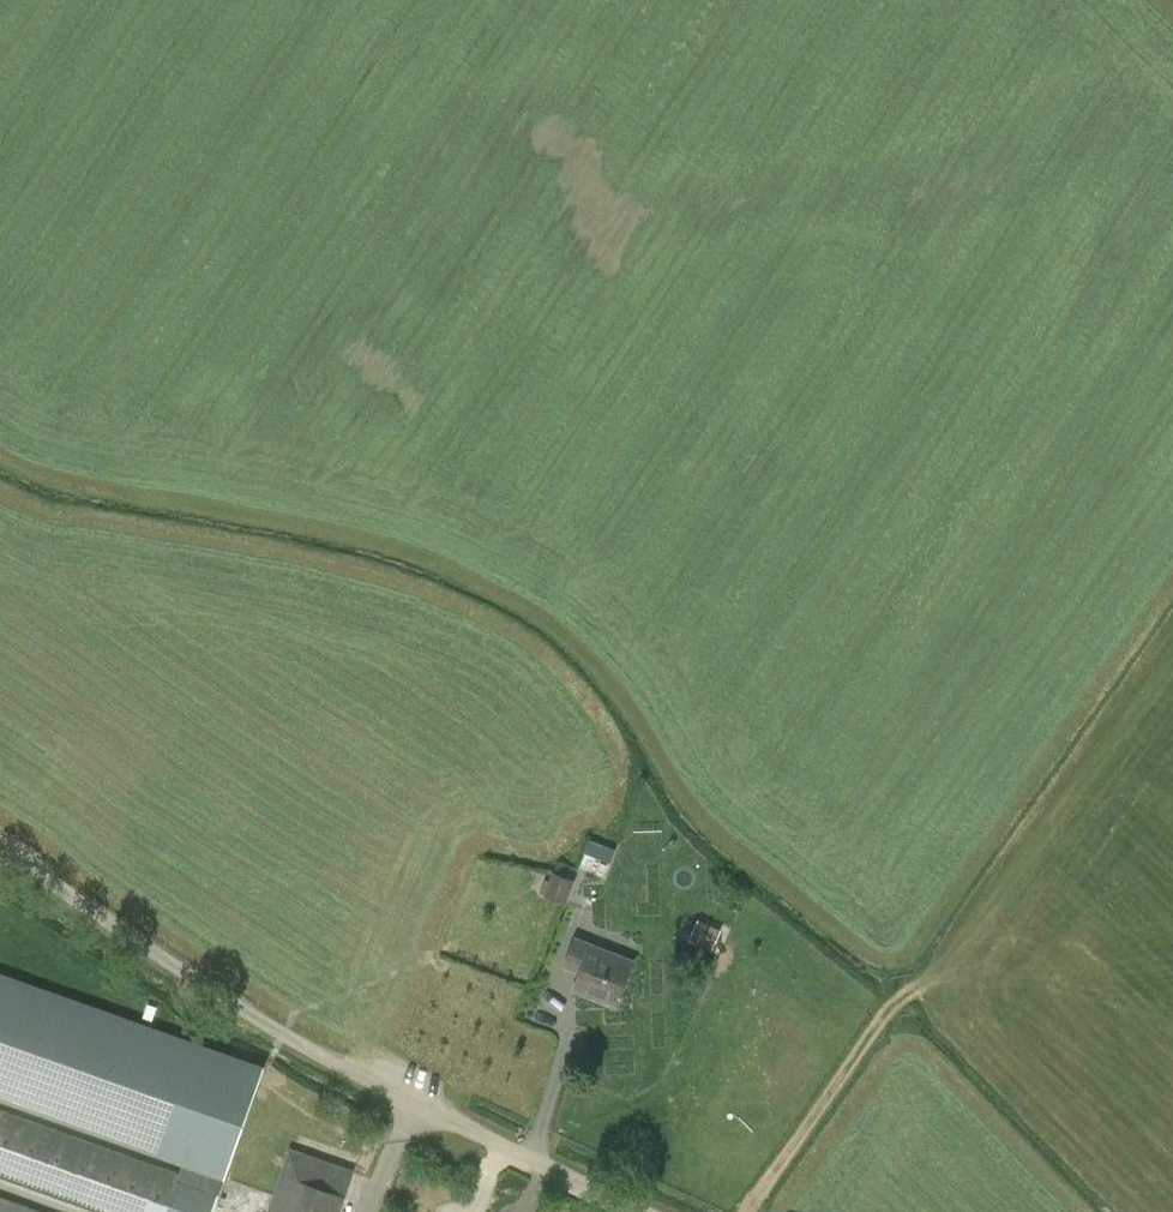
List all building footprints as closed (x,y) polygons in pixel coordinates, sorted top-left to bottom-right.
[(586,837),(581,853),(612,863),(617,847),(586,837)] [(566,904),(575,879),(553,871),(545,897),(566,904)] [(693,917),(685,942),(712,949),(719,925),(693,917)] [(635,962),(591,945),(593,942),(575,935),(562,966),(580,973),(574,990),(617,1007),(635,962)] [(266,1066),(0,972),(0,1211),(214,1211),(266,1066)] [(355,1170),(291,1148),(268,1211),(342,1211),(347,1197),(355,1170)]
